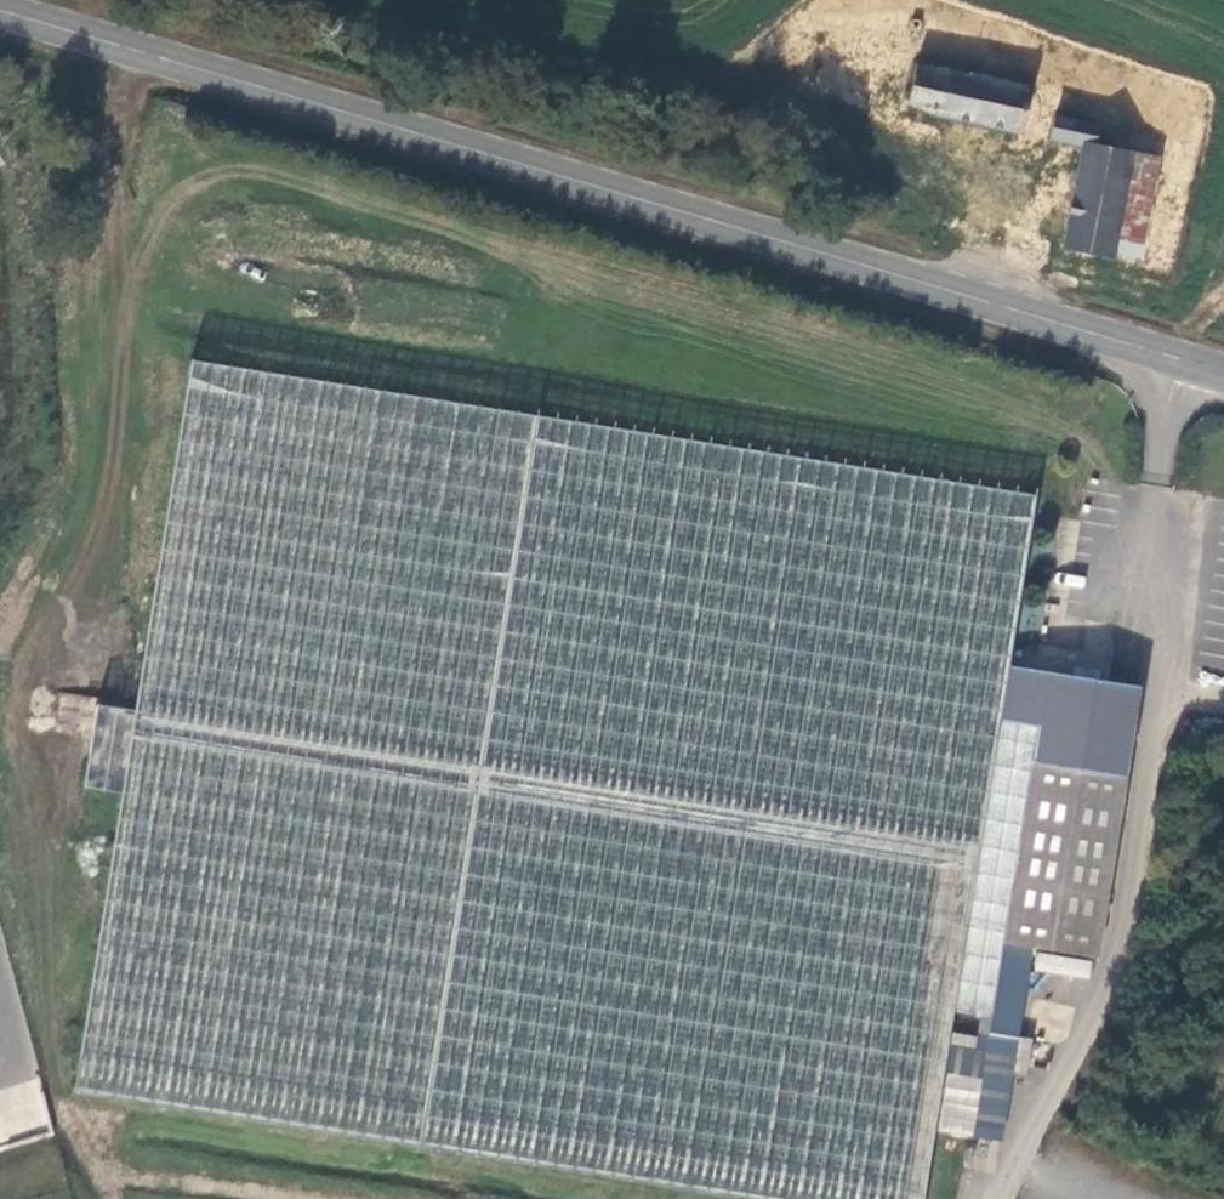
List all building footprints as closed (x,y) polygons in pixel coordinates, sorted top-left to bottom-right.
[(922,43),(917,66),(961,75),(965,52),(922,43)] [(1023,134),(1027,113),(1030,89),(961,75),(917,66),(908,105),(943,117),(1023,134)] [(1084,146),(1095,149),(1099,130),(1054,120),(1051,138),(1084,146)] [(1126,178),(1130,160),(1131,158),(1095,149),(1084,146),(1080,167),(1126,178)] [(1153,165),(1130,160),(1126,178),(1112,253),(1136,258),(1153,165)] [(1062,247),(1111,259),(1112,253),(1126,178),(1080,167),(1062,247)] [(194,363),(139,715),(126,800),(80,1091),(776,1198),(927,1198),(964,980),(1004,719),(1013,665),(1040,497),(194,363)] [(1013,665),(1004,719),(964,980),(1002,986),(1009,941),(1102,956),(1144,686),(1013,665)] [(90,793),(126,800),(139,715),(104,709),(90,793)]
